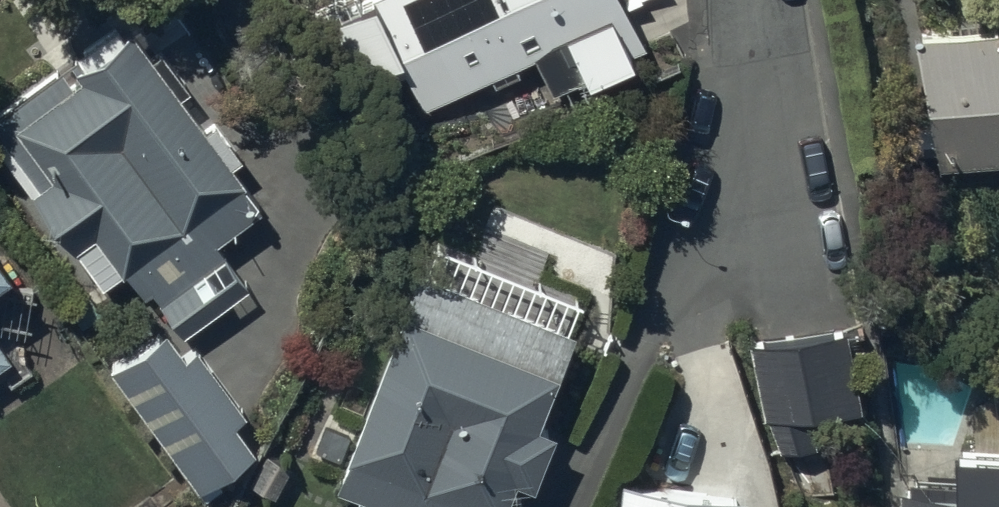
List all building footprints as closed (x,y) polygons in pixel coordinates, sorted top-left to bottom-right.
[(77,30),(82,38),(0,96),(0,136),(31,180),(36,176),(100,266),(124,249),(146,279),(153,274),(185,318),(250,271),(217,226),(267,191),(233,144),(242,138),(216,102),(208,108),(192,86),(222,65),(175,0),(118,0),(77,30)] [(306,11),(338,71),(384,46),(392,62),(401,57),(425,102),(492,66),(498,76),(523,62),(517,50),(534,41),(556,82),(591,64),(586,53),(645,20),(634,0),(327,0),(306,11)] [(942,139),(998,126),(998,0),(973,0),(912,15),(942,139)] [(514,455),(530,462),(554,404),(549,402),(585,313),(554,300),(563,278),(487,247),(482,259),(433,239),(427,255),(418,251),(345,430),(352,433),(337,470),(422,504),(420,506),(493,506),(514,455)] [(109,355),(195,475),(253,433),(232,404),(240,398),(196,336),(187,342),(167,314),(109,355)] [(846,314),(752,337),(779,450),(823,439),(815,406),(866,394),(846,314)] [(950,411),(950,468),(899,469),(900,506),(998,506),(998,410),(950,411)] [(744,479),(623,466),(618,506),(741,506),(744,479)]
